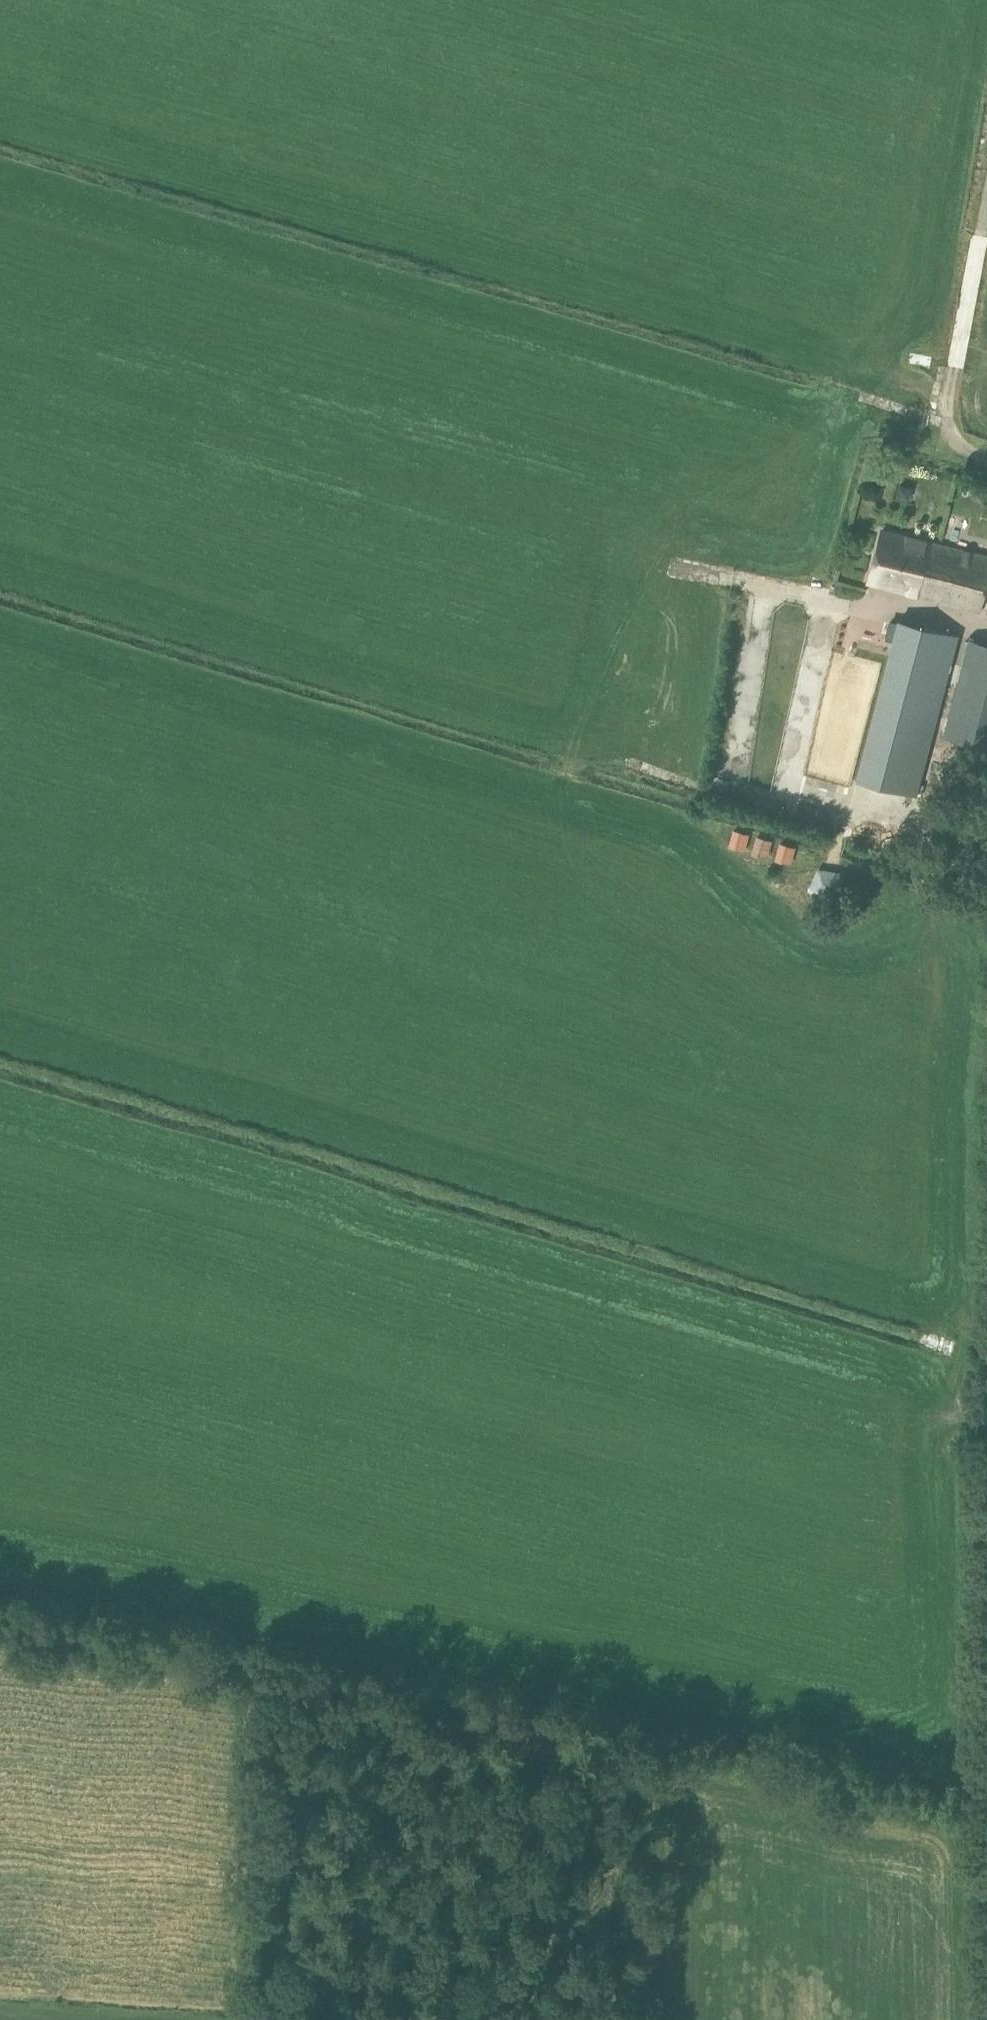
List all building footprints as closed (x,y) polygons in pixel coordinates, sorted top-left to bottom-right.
[(906,537),(883,530),(869,583),(979,612),(986,584),(986,558),(906,537)] [(917,796),(960,635),(899,620),(856,780),(917,796)] [(944,735),(983,746),(986,732),(986,643),(970,639),(944,735)] [(745,848),(750,834),(733,829),(729,844),(745,848)] [(769,855),(773,840),(756,836),(752,850),(769,855)] [(791,862),(796,847),(780,842),(776,857),(791,862)] [(827,903),(842,881),(816,864),(802,887),(827,903)]
